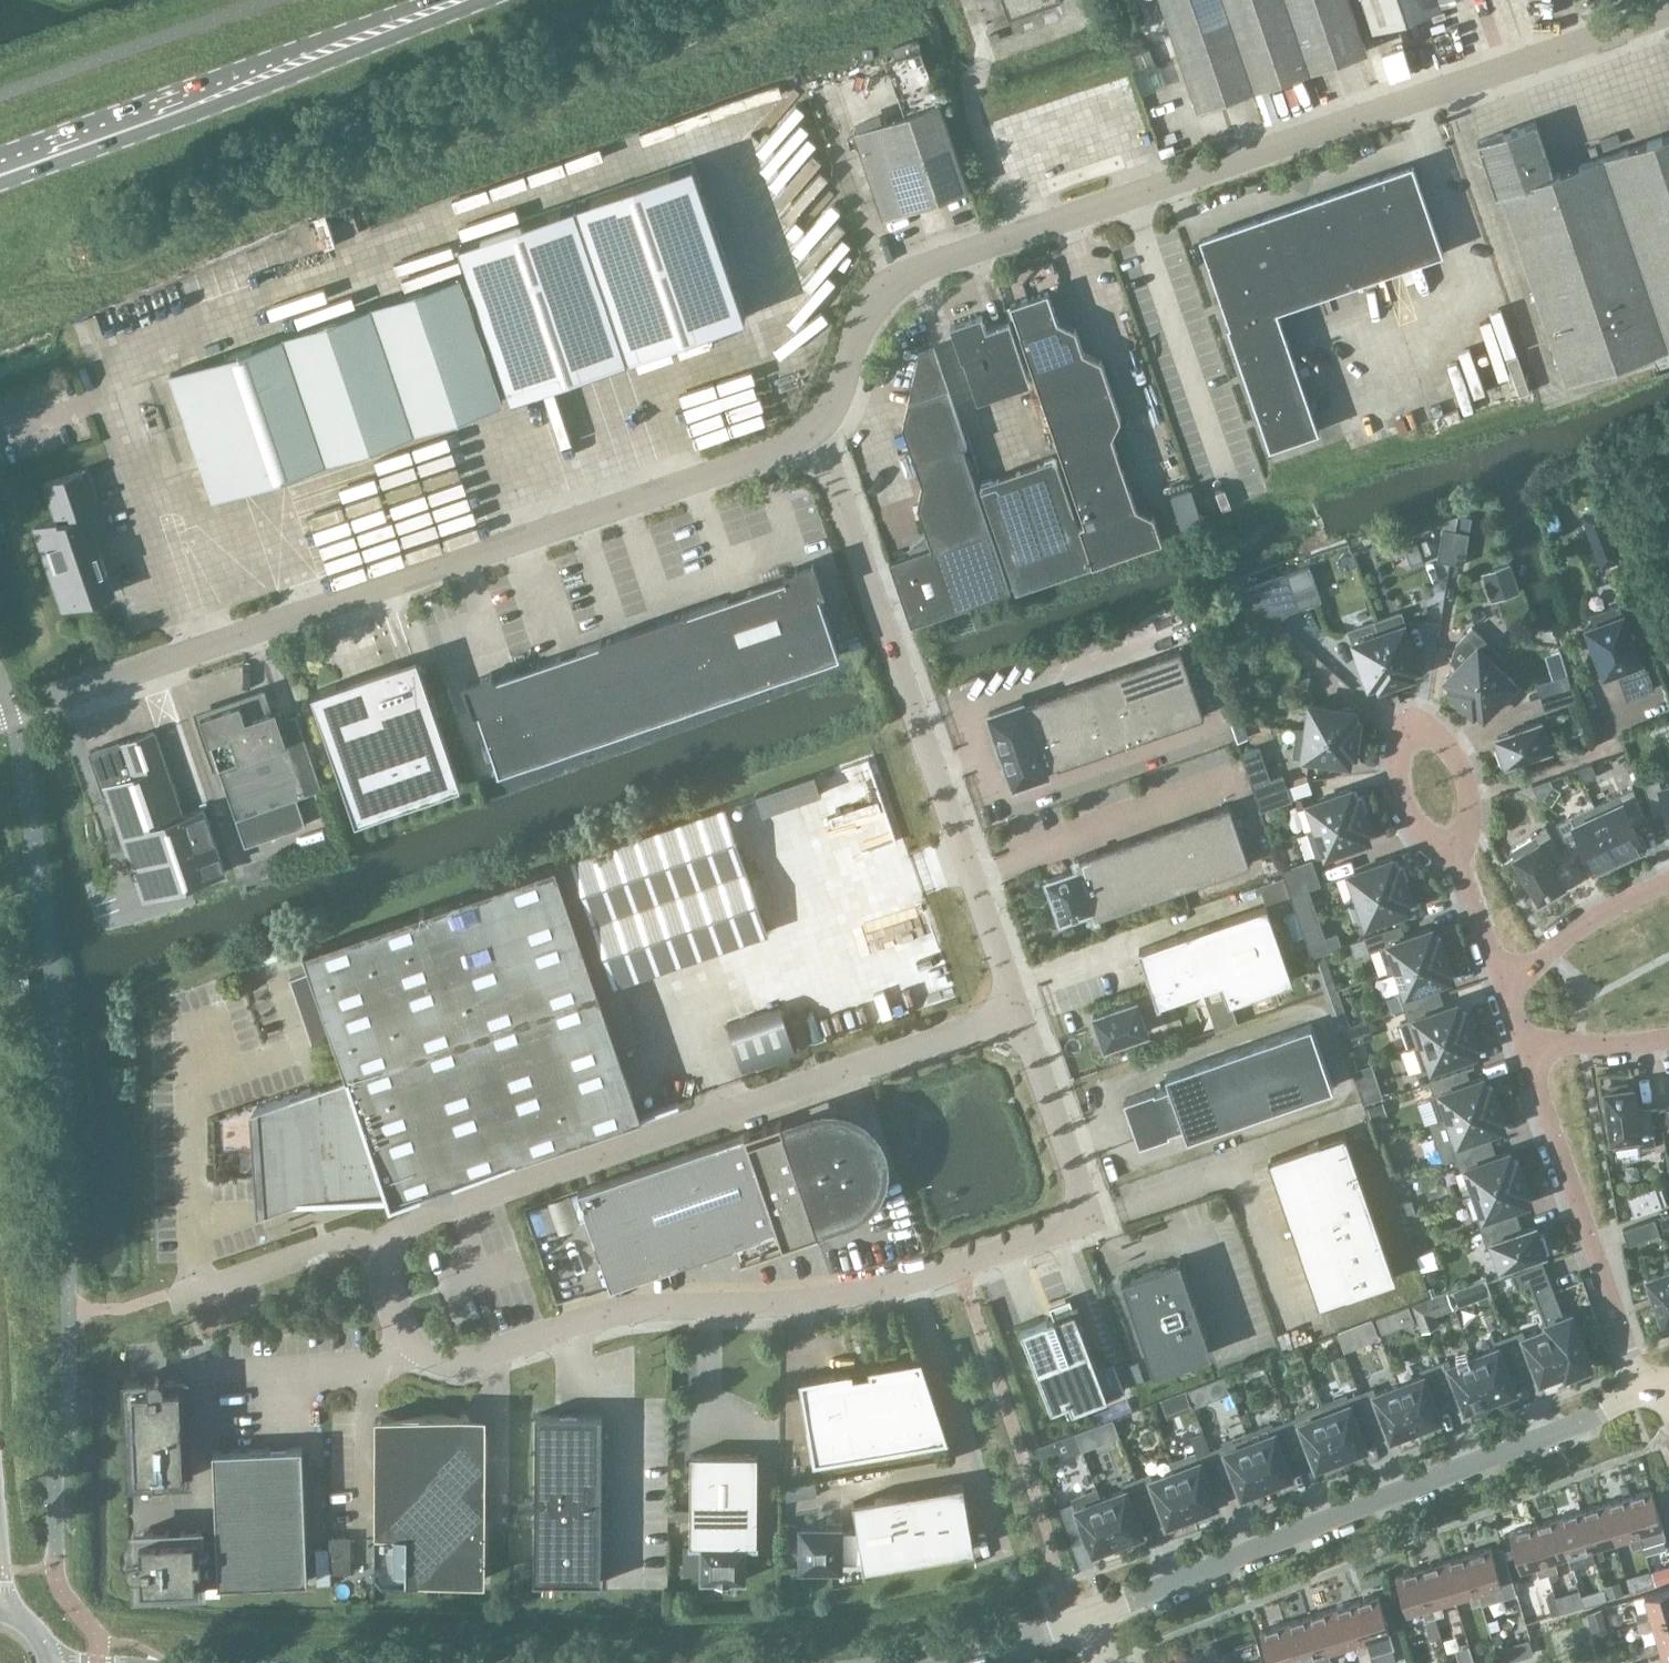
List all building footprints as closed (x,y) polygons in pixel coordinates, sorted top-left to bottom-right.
[(1010,16),(1055,0),(1004,0),(1010,16)] [(1224,0),(1161,0),(1198,108),(1254,89),(1224,0)] [(1312,69),(1367,51),(1349,0),(1224,0),(1254,89),(1312,69)] [(1373,30),(1441,7),(1438,0),(1439,0),(1363,0),(1373,30)] [(1139,68),(1155,62),(1149,48),(1134,54),(1139,68)] [(883,216),(968,187),(921,50),(887,62),(905,114),(855,131),(883,216)] [(1534,121),(1481,139),(1500,193),(1501,192),(1564,381),(1668,345),(1668,134),(1552,174),(1534,121)] [(1617,133),(1600,139),(1603,148),(1620,142),(1617,133)] [(746,317),(692,162),(459,242),(512,396),(746,317)] [(1272,447),(1319,431),(1277,310),(1443,252),(1413,165),(1200,239),(1272,447)] [(213,499),(502,400),(459,274),(170,373),(213,499)] [(1020,332),(1058,320),(1048,290),(1010,303),(1020,332)] [(986,329),(981,314),(951,325),(962,359),(963,358),(978,401),(1031,382),(1010,321),(986,329)] [(1079,525),(1092,563),(1162,540),(1154,515),(1136,506),(1112,435),(1120,417),(1101,360),(1083,351),(1075,328),(1058,320),(1020,332),(1084,523),(1079,525)] [(915,463),(961,447),(967,445),(934,347),(919,352),(902,425),(915,463)] [(1010,590),(989,527),(961,447),(915,463),(922,484),(917,505),(931,546),(890,561),(911,623),(1010,590)] [(1092,563),(1079,525),(1056,458),(1054,458),(1054,456),(1045,459),(1045,461),(991,480),(990,478),(982,481),(982,483),(980,483),(1016,589),(1092,563)] [(106,526),(101,513),(85,469),(44,484),(56,517),(34,525),(64,609),(114,592),(93,531),(106,526)] [(1619,558),(1609,532),(1599,506),(1582,512),(1592,538),(1601,564),(1619,558)] [(1556,513),(1545,517),(1550,531),(1561,527),(1556,513)] [(1450,562),(1456,530),(1443,528),(1437,560),(1450,562)] [(1456,530),(1450,562),(1464,564),(1469,532),(1456,530)] [(785,572),(496,676),(495,671),(467,682),(477,710),(481,708),(502,768),(838,648),(817,588),(822,586),(812,558),(784,568),(785,572)] [(1510,563),(1497,568),(1506,595),(1520,590),(1510,563)] [(1287,574),(1299,608),(1322,600),(1310,566),(1287,574)] [(1244,589),(1256,600),(1280,622),(1288,612),(1299,608),(1287,574),(1244,589)] [(1271,632),(1280,622),(1256,600),(1247,610),(1271,632)] [(1622,611),(1619,603),(1589,614),(1592,622),(1583,626),(1602,677),(1617,672),(1626,698),(1655,688),(1645,661),(1643,662),(1624,610),(1622,611)] [(1379,632),(1396,681),(1413,675),(1411,671),(1420,668),(1400,611),(1374,620),(1378,633),(1379,632)] [(1452,685),(1449,688),(1461,701),(1497,664),(1503,658),(1472,627),(1457,643),(1450,660),(1457,667),(1445,678),(1452,685)] [(1380,687),(1396,681),(1379,632),(1378,633),(1354,641),(1369,685),(1378,682),(1380,687)] [(1205,715),(1181,648),(1035,699),(1036,701),(1024,705),(1023,701),(991,712),(991,711),(988,712),(989,715),(990,714),(999,740),(996,741),(1001,757),(1004,756),(1013,781),(1013,782),(1014,784),(1016,783),(1047,772),(1046,768),(1058,764),(1058,766),(1205,715)] [(357,820),(460,783),(415,656),(312,693),(357,820)] [(1497,664),(1461,701),(1473,713),(1477,709),(1484,716),(1516,683),(1497,664)] [(1541,696),(1571,686),(1567,674),(1537,683),(1541,696)] [(1571,686),(1541,696),(1545,709),(1575,699),(1571,686)] [(268,711),(262,694),(201,715),(246,843),(307,821),(298,796),(323,787),(297,712),(279,718),(276,708),(268,711)] [(1306,730),(1357,737),(1359,719),(1355,719),(1356,710),(1309,704),(1306,730)] [(1501,764),(1550,748),(1541,722),(1497,737),(1500,745),(1495,747),(1501,764)] [(1306,730),(1297,728),(1294,756),(1349,763),(1350,753),(1355,754),(1357,737),(1306,730)] [(183,815),(155,731),(118,743),(117,741),(89,751),(102,791),(105,790),(142,899),(225,871),(204,808),(183,815)] [(1257,797),(1287,787),(1283,774),(1269,779),(1257,746),(1241,752),(1257,797)] [(1593,763),(1579,768),(1585,781),(1598,775),(1593,763)] [(1661,787),(1658,778),(1643,783),(1652,815),(1664,812),(1668,815),(1668,820),(1668,784),(1661,787)] [(1596,804),(1620,856),(1628,853),(1630,857),(1649,848),(1642,833),(1640,834),(1637,827),(1637,822),(1648,817),(1634,786),(1596,804)] [(1287,787),(1257,797),(1261,810),(1292,799),(1287,787)] [(1316,829),(1365,812),(1359,795),(1355,797),(1352,788),(1307,804),(1316,828),(1316,829)] [(1216,875),(1250,863),(1230,804),(1195,816),(1216,875)] [(1613,860),(1620,856),(1596,804),(1558,822),(1561,830),(1572,852),(1583,847),(1587,850),(1591,857),(1589,858),(1595,873),(1614,864),(1613,860)] [(1316,829),(1316,828),(1308,831),(1317,857),(1369,839),(1366,830),(1371,828),(1365,812),(1316,829)] [(1182,887),(1216,875),(1195,816),(1162,828),(1182,887)] [(1149,898),(1182,887),(1162,828),(1128,840),(1149,898)] [(1544,900),(1561,891),(1559,887),(1563,884),(1554,867),(1553,863),(1564,857),(1547,828),(1509,850),(1538,899),(1542,897),(1544,900)] [(1098,916),(1149,898),(1128,840),(1077,857),(1074,858),(1077,867),(1046,878),(1060,919),(1068,916),(1070,920),(1087,915),(1085,910),(1092,908),(1095,918),(1098,916)] [(1286,881),(1316,870),(1312,858),(1282,869),(1286,881)] [(1357,900),(1406,881),(1400,865),(1396,866),(1392,858),(1348,873),(1357,900)] [(641,1113),(556,863),(304,950),(347,1075),(258,1105),(265,1209),(306,1195),(309,1204),(325,1203),(326,1195),(387,1191),(390,1202),(680,1103),(679,1100),(641,1113)] [(1299,918),(1315,913),(1307,889),(1321,884),(1316,870),(1286,881),(1299,918)] [(1406,881),(1357,900),(1366,924),(1410,908),(1407,899),(1412,898),(1406,881)] [(1151,982),(1155,993),(1159,1003),(1222,981),(1229,1002),(1293,980),(1267,905),(1140,949),(1147,969),(1144,970),(1149,984),(1151,982)] [(1338,932),(1323,936),(1315,913),(1299,918),(1312,956),(1342,945),(1338,932)] [(1397,968),(1445,951),(1440,935),(1435,936),(1432,927),(1405,937),(1401,925),(1365,937),(1370,951),(1380,947),(1388,972),(1397,969),(1397,968)] [(1404,1007),(1440,995),(1436,983),(1450,978),(1447,969),(1451,968),(1445,951),(1397,968),(1397,969),(1405,992),(1400,994),(1404,1007)] [(1325,993),(1337,989),(1324,952),(1313,956),(1325,993)] [(13,990),(29,988),(27,975),(11,977),(13,990)] [(1337,989),(1325,993),(1338,1030),(1350,1026),(1337,989)] [(1140,1010),(1159,1003),(1155,993),(1137,1000),(1136,998),(1093,1013),(1096,1022),(1091,1024),(1096,1039),(1101,1037),(1104,1045),(1147,1030),(1140,1010)] [(1409,1047),(1414,1046),(1471,1026),(1465,1009),(1461,1011),(1458,1002),(1444,1007),(1440,995),(1404,1007),(1408,1019),(1400,1022),(1409,1047)] [(725,1025),(741,1071),(759,1065),(795,1052),(780,1006),(725,1025)] [(1334,1088),(1312,1021),(1166,1074),(1170,1085),(1183,1125),(1187,1137),(1334,1088)] [(1368,1022),(1343,1031),(1348,1045),(1374,1036),(1368,1022)] [(1430,1082),(1466,1069),(1462,1057),(1476,1053),(1472,1044),(1477,1042),(1471,1026),(1414,1046),(1422,1069),(1417,1071),(1422,1086),(1431,1083),(1430,1082)] [(1448,1117),(1497,1100),(1491,1084),(1487,1085),(1484,1077),(1470,1082),(1466,1069),(1430,1082),(1431,1083),(1434,1094),(1431,1095),(1440,1121),(1449,1118),(1448,1117)] [(1379,1084),(1361,1090),(1366,1103),(1383,1097),(1379,1084)] [(1629,1088),(1628,1084),(1609,1086),(1609,1091),(1605,1091),(1608,1109),(1603,1109),(1605,1123),(1609,1122),(1613,1148),(1639,1144),(1640,1149),(1656,1147),(1651,1109),(1639,1111),(1636,1107),(1633,1087),(1629,1088)] [(1139,1143),(1170,1132),(1169,1130),(1183,1125),(1170,1085),(1155,1091),(1154,1088),(1124,1099),(1139,1143)] [(1456,1157),(1492,1144),(1488,1132),(1501,1127),(1498,1118),(1503,1117),(1497,1100),(1448,1117),(1449,1118),(1457,1141),(1451,1143),(1456,1157)] [(1383,1102),(1368,1107),(1372,1119),(1387,1114),(1383,1102)] [(778,1226),(736,1241),(742,1257),(815,1232),(819,1230),(817,1223),(847,1212),(863,1202),(876,1187),(880,1169),(879,1148),(867,1130),(855,1121),(839,1114),(814,1117),(784,1127),(781,1119),(746,1131),(778,1226)] [(612,1284),(736,1241),(778,1226),(746,1131),(579,1189),(612,1284)] [(1269,1158),(1294,1231),(1370,1204),(1345,1132),(1269,1158)] [(1474,1192),(1523,1175),(1517,1158),(1513,1160),(1510,1151),(1496,1156),(1492,1144),(1456,1157),(1461,1170),(1466,1168),(1474,1192)] [(1397,1167),(1387,1171),(1390,1180),(1400,1176),(1397,1167)] [(1404,1174),(1400,1176),(1390,1180),(1402,1217),(1417,1212),(1404,1174)] [(1482,1231),(1518,1218),(1514,1206),(1527,1202),(1524,1193),(1529,1191),(1523,1175),(1474,1192),(1482,1216),(1477,1217),(1482,1231)] [(1635,1215),(1662,1205),(1655,1186),(1628,1196),(1635,1215)] [(1370,1204),(1294,1231),(1319,1303),(1395,1277),(1370,1204)] [(1628,1243),(1660,1232),(1654,1217),(1623,1229),(1628,1243)] [(1518,1218),(1482,1231),(1487,1244),(1492,1243),(1500,1267),(1549,1250),(1543,1233),(1539,1235),(1536,1226),(1522,1230),(1518,1218)] [(1180,1259),(1122,1280),(1154,1373),(1212,1353),(1180,1259)] [(1547,1328),(1565,1375),(1591,1366),(1571,1313),(1563,1316),(1542,1262),(1512,1274),(1517,1288),(1530,1283),(1547,1328)] [(1647,1278),(1663,1324),(1668,1322),(1668,1270),(1647,1278)] [(1460,1288),(1451,1291),(1456,1305),(1465,1302),(1460,1288)] [(1429,1300),(1413,1305),(1423,1331),(1439,1325),(1429,1300)] [(1125,1389),(1113,1360),(1096,1366),(1071,1301),(1051,1309),(1054,1317),(1048,1320),(1021,1330),(1051,1409),(1069,1402),(1072,1410),(1125,1389)] [(1393,1312),(1376,1319),(1382,1333),(1399,1327),(1393,1312)] [(894,1341),(890,1327),(879,1330),(882,1344),(894,1341)] [(1550,1381),(1565,1375),(1547,1328),(1525,1337),(1523,1332),(1509,1337),(1522,1371),(1535,1367),(1540,1380),(1548,1377),(1550,1381)] [(1510,1376),(1522,1371),(1509,1337),(1495,1342),(1497,1347),(1474,1356),(1492,1404),(1508,1397),(1506,1393),(1515,1389),(1510,1376)] [(1476,1410),(1492,1404),(1474,1356),(1450,1365),(1448,1360),(1435,1366),(1448,1400),(1460,1395),(1465,1409),(1474,1405),(1476,1410)] [(815,1458),(946,1436),(920,1358),(871,1367),(872,1373),(867,1374),(866,1367),(856,1369),(857,1375),(852,1376),(851,1370),(802,1378),(815,1458)] [(1435,1405),(1448,1400),(1435,1366),(1421,1371),(1423,1376),(1399,1385),(1417,1432),(1434,1426),(1432,1421),(1441,1418),(1435,1405)] [(165,1380),(163,1376),(160,1373),(156,1372),(152,1373),(149,1377),(148,1381),(127,1382),(131,1480),(190,1478),(187,1411),(190,1411),(189,1399),(186,1399),(185,1379),(165,1380)] [(1401,1438),(1417,1432),(1399,1385),(1376,1394),(1374,1389),(1360,1394),(1373,1429),(1386,1424),(1391,1437),(1399,1434),(1401,1438)] [(1361,1433),(1373,1429),(1360,1394),(1348,1399),(1346,1395),(1321,1405),(1343,1461),(1359,1454),(1357,1450),(1366,1447),(1361,1433)] [(1326,1467),(1343,1461),(1321,1405),(1296,1414),(1298,1418),(1285,1423),(1299,1457),(1311,1452),(1316,1466),(1325,1462),(1326,1467)] [(486,1576),(487,1437),(465,1413),(380,1412),(376,1416),(375,1543),(373,1581),(411,1581),(411,1579),(482,1580),(486,1576)] [(601,1578),(602,1414),(536,1414),(535,1578),(533,1578),(533,1580),(599,1580),(599,1582),(601,1582),(601,1580),(606,1580),(606,1578),(601,1578)] [(1113,1418),(1076,1433),(1082,1449),(1119,1434),(1113,1418)] [(1286,1462),(1299,1457),(1285,1423),(1274,1427),(1272,1424),(1247,1434),(1268,1489),(1285,1483),(1283,1478),(1292,1475),(1286,1462)] [(1252,1496),(1268,1489),(1247,1434),(1222,1443),(1223,1446),(1211,1450),(1224,1486),(1237,1481),(1242,1494),(1250,1491),(1252,1496)] [(1049,1455),(1045,1444),(1037,1447),(1037,1448),(1040,1458),(1049,1455)] [(217,1539),(220,1584),(308,1580),(302,1447),(213,1451),(217,1539)] [(1212,1490),(1224,1486),(1211,1450),(1198,1455),(1197,1453),(1172,1462),(1175,1471),(1194,1518),(1210,1512),(1208,1507),(1217,1504),(1212,1490)] [(746,1578),(745,1545),(757,1545),(757,1542),(757,1454),(689,1453),(688,1542),(688,1544),(700,1544),(701,1578),(746,1578)] [(1177,1524),(1194,1518),(1175,1471),(1151,1480),(1149,1475),(1136,1480),(1150,1514),(1162,1509),(1167,1523),(1176,1520),(1177,1524)] [(1137,1519),(1150,1514),(1136,1480),(1124,1485),(1126,1490),(1101,1499),(1119,1546),(1136,1540),(1134,1536),(1142,1532),(1137,1519)] [(815,1483),(799,1486),(801,1498),(817,1495),(815,1483)] [(858,1530),(863,1562),(864,1568),(975,1549),(963,1483),(940,1487),(942,1496),(897,1494),(853,1502),(858,1530)] [(1103,1553),(1119,1546),(1101,1499),(1096,1487),(1071,1496),(1074,1503),(1061,1509),(1074,1543),(1087,1538),(1092,1551),(1101,1548),(1103,1553)] [(1651,1489),(1627,1496),(1642,1545),(1651,1542),(1666,1538),(1651,1489)] [(1633,1548),(1642,1545),(1627,1496),(1604,1503),(1615,1539),(1629,1534),(1633,1548)] [(1601,1543),(1615,1539),(1604,1503),(1581,1510),(1595,1559),(1605,1556),(1601,1543)] [(1586,1562),(1595,1559),(1581,1510),(1557,1517),(1568,1553),(1582,1548),(1586,1562)] [(1554,1557),(1568,1553),(1557,1517),(1534,1524),(1549,1573),(1558,1570),(1554,1557)] [(1549,1573),(1534,1524),(1510,1531),(1515,1547),(1516,1553),(1517,1557),(1521,1567),(1536,1563),(1540,1575),(1549,1573)] [(863,1562),(858,1530),(841,1530),(841,1527),(801,1527),(801,1566),(841,1567),(841,1561),(863,1562)] [(220,1584),(217,1539),(201,1540),(201,1530),(135,1533),(136,1555),(131,1556),(128,1559),(128,1563),(129,1567),(132,1570),(136,1571),(137,1592),(203,1589),(203,1585),(220,1584)] [(350,1535),(331,1535),(331,1546),(331,1572),(350,1572),(350,1535)] [(1467,1553),(1481,1603),(1491,1600),(1487,1586),(1502,1582),(1491,1546),(1467,1553)] [(1515,1547),(1505,1550),(1508,1559),(1517,1557),(1516,1553),(1515,1547)] [(1473,1605),(1481,1603),(1467,1553),(1444,1561),(1455,1596),(1468,1592),(1473,1605)] [(1440,1601),(1455,1596),(1444,1561),(1420,1567),(1435,1617),(1444,1614),(1440,1601)] [(1650,1570),(1654,1583),(1668,1579),(1668,1565),(1650,1570)] [(1422,1606),(1426,1619),(1430,1618),(1435,1617),(1420,1567),(1396,1575),(1407,1611),(1422,1606)] [(1620,1581),(1605,1585),(1608,1597),(1624,1592),(1620,1581)] [(1668,1613),(1668,1586),(1644,1594),(1649,1609),(1635,1613),(1638,1622),(1668,1613)] [(1604,1587),(1595,1590),(1598,1600),(1607,1598),(1604,1587)] [(1355,1602),(1369,1651),(1378,1648),(1374,1635),(1389,1630),(1379,1594),(1355,1602)] [(1360,1653),(1369,1651),(1355,1602),(1331,1609),(1342,1644),(1356,1640),(1360,1653)] [(1601,1607),(1587,1611),(1594,1633),(1608,1629),(1601,1607)] [(1342,1644),(1331,1609),(1308,1616),(1322,1662),(1328,1662),(1332,1662),(1328,1649),(1342,1644)] [(1668,1638),(1668,1613),(1638,1622),(1641,1631),(1654,1627),(1658,1641),(1668,1638)] [(1308,1616),(1285,1623),(1295,1659),(1310,1654),(1312,1662),(1322,1662),(1308,1616)] [(1430,1618),(1426,1619),(1428,1627),(1426,1628),(1430,1639),(1440,1636),(1435,1617),(1430,1618)] [(1295,1659),(1285,1623),(1261,1630),(1271,1662),(1281,1662),(1295,1659)] [(1530,1638),(1517,1642),(1522,1656),(1535,1653),(1530,1638)] [(1658,1641),(1663,1655),(1649,1659),(1651,1662),(1668,1662),(1668,1638),(1658,1641)] [(1205,1660),(1218,1656),(1215,1647),(1166,1661),(1167,1662),(1206,1662),(1205,1660)]
